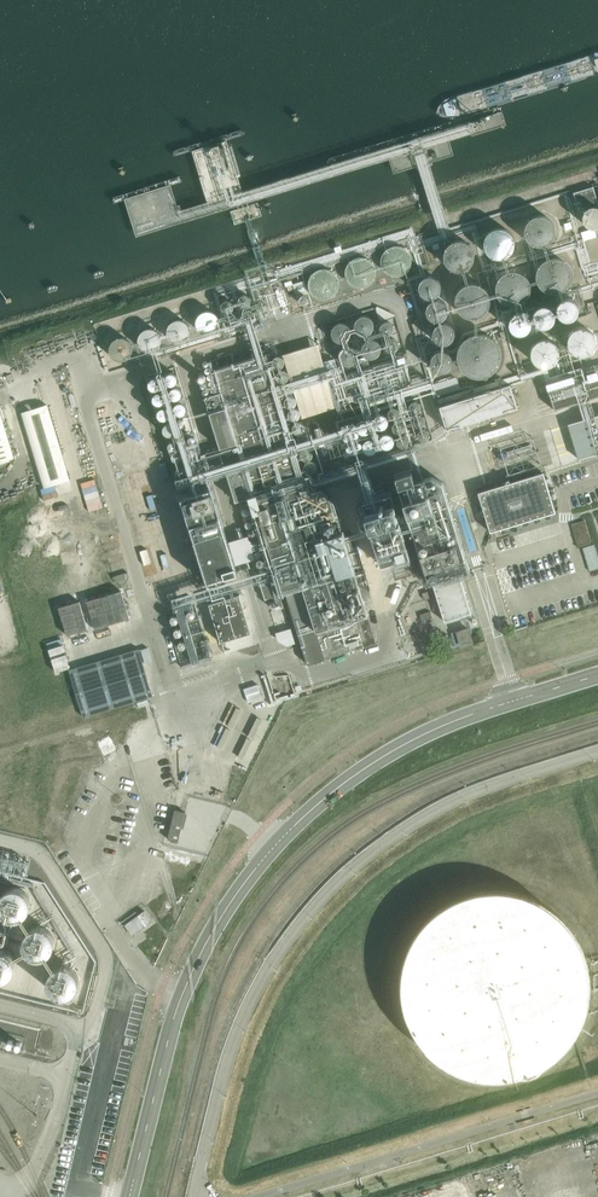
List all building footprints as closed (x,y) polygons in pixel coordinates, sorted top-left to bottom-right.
[(557,228),(557,225),(556,222),(553,218),(551,215),(548,214),(545,212),(542,212),(539,212),(536,213),(534,214),(530,216),(528,219),(527,222),(526,225),(525,228),(526,230),(526,234),(528,236),(530,239),(532,241),(535,242),(538,244),(541,244),(544,244),(547,243),(549,242),(552,240),(554,238),(556,234),(557,231),(557,228)] [(516,241),(516,238),(514,234),(513,231),(511,229),(507,227),(505,226),(501,225),(499,225),(493,227),(490,228),(488,230),(485,235),(484,238),(484,241),(484,244),(485,247),(488,252),(490,253),(493,255),(499,257),(501,257),(505,256),(507,255),(510,253),(513,251),(514,248),(515,245),(516,241)] [(476,254),(476,253),(476,250),(475,247),(472,243),(470,241),(467,239),(462,237),(459,237),(455,238),(453,239),(450,241),(447,244),(446,247),(445,250),(444,253),(445,256),(445,258),(447,262),(449,264),(450,266),(454,268),(459,269),(462,269),(466,268),(470,266),(473,263),(474,260),(475,258),(476,254)] [(412,259),(412,258),(412,256),(411,252),(408,247),(406,246),(403,244),(400,243),(397,242),(394,242),(391,243),(389,244),(386,246),(383,249),(382,251),(381,255),(380,258),(381,261),(381,263),(383,267),(385,269),(389,272),(395,274),(398,274),(402,273),(406,270),(409,268),(410,265),(412,262),(412,259)] [(377,269),(377,266),(376,263),(374,260),(372,257),(369,255),(367,254),(361,253),(359,253),(355,254),(352,255),(350,257),(347,260),(346,263),(345,266),(345,269),(346,274),(347,277),(349,279),(351,281),(354,283),(358,284),(360,285),(363,285),(366,284),(369,283),(371,281),(373,279),(375,276),(376,272),(377,269)] [(573,273),(573,270),(571,265),(569,262),(567,260),(565,258),(561,256),(557,255),(554,255),(550,255),(547,256),(543,259),(541,261),(538,264),(537,267),(537,270),(536,273),(537,277),(538,280),(539,283),(541,286),(544,288),(547,290),(552,291),(554,292),(558,291),(561,290),(564,289),(567,287),(569,284),(571,281),(573,278),(573,273)] [(338,282),(338,279),(337,276),(336,274),(333,271),(332,269),(328,267),(326,266),(323,266),(320,266),(317,267),(314,268),(311,270),(310,272),(308,275),(307,278),(306,282),(306,285),(307,288),(308,290),(311,293),(315,296),(318,297),(321,298),(325,297),(328,297),(331,295),(333,293),(335,291),(337,288),(338,285),(338,282)] [(533,286),(533,285),(532,282),(531,278),(529,274),(527,272),(524,270),(520,268),(516,267),(513,267),(510,268),(507,269),(503,271),(501,273),(498,276),(497,280),(496,283),(496,286),(496,289),(498,293),(500,297),(502,299),(505,301),(508,303),(511,304),(515,304),(517,304),(522,302),(525,301),(527,298),(530,296),(531,293),(532,289),(533,286)] [(491,299),(492,299),(491,295),(490,292),(489,289),(487,286),(484,284),(481,282),(477,281),(474,280),(470,280),(466,281),(461,284),(459,287),(457,291),(455,294),(455,298),(455,301),(456,305),(457,308),(459,310),(462,313),(466,315),(469,317),(472,317),(476,317),(479,316),(483,314),(485,312),(488,310),(490,307),(491,303),(491,299)] [(296,291),(301,306),(312,303),(307,288),(296,291)] [(252,296),(251,293),(250,291),(248,290),(245,290),(243,290),(241,292),(240,293),(239,296),(239,298),(241,300),(243,302),(245,302),(248,302),(250,301),(251,299),(252,296)] [(236,303),(236,302),(236,300),(235,298),(233,297),(230,296),(227,296),(225,297),(224,299),(223,302),(224,305),(225,306),(226,308),(229,309),(232,308),(233,308),(235,306),(236,303)] [(446,307),(446,306),(446,303),(444,301),(441,299),(438,298),(435,299),(432,301),(431,304),(430,307),(431,309),(432,312),(435,314),(438,314),(441,314),(443,313),(445,310),(446,307)] [(578,317),(578,299),(561,299),(561,317),(578,317)] [(257,311),(257,310),(257,308),(256,306),(254,305),(252,304),(249,304),(247,305),(245,308),(245,310),(245,313),(246,314),(248,316),(251,317),(253,316),(255,315),(257,313),(257,311)] [(221,319),(221,318),(221,316),(220,314),(217,310),(214,308),(213,307),(209,307),(206,307),(203,309),(202,310),(199,313),(198,318),(199,322),(201,326),(204,329),(207,330),(209,330),(211,330),(214,329),(218,326),(220,323),(221,319)] [(240,317),(240,314),(238,312),(236,311),(233,310),(231,311),(229,312),(228,314),(227,317),(228,319),(229,321),(231,322),(233,323),(236,323),(238,321),(239,320),(240,317)] [(193,326),(192,322),(190,318),(188,316),(186,315),(181,314),(177,315),(175,316),(173,318),(171,322),(170,326),(170,329),(171,331),(173,334),(176,336),(181,337),(185,337),(187,336),(189,334),(192,331),(193,326)] [(371,322),(370,319),(368,316),(366,314),(363,314),(360,314),(357,316),(355,319),(355,321),(355,325),(357,327),(359,329),(362,330),(366,329),(368,328),(370,325),(371,322)] [(347,328),(347,327),(346,325),(345,322),(342,320),(339,319),(336,320),(333,322),(332,324),(331,327),(332,330),(333,333),(336,335),(338,335),(341,335),(344,333),(346,331),(347,328)] [(452,330),(452,327),(450,324),(447,322),(445,322),(442,322),(439,324),(437,326),(436,329),(437,333),(439,335),(441,337),(444,338),(447,337),(450,336),(451,333),(452,330)] [(164,335),(164,334),(163,332),(163,330),(161,326),(157,324),(153,323),(149,323),(145,326),(143,327),(142,329),(141,334),(142,338),(144,342),(147,344),(151,346),(155,345),(159,343),(161,341),(163,339),(164,335)] [(135,345),(135,344),(134,341),(134,339),(131,336),(128,334),(126,333),(123,333),(119,333),(115,336),(113,339),(112,342),(112,344),(113,348),(115,352),(117,353),(119,354),(123,355),(128,354),(131,352),(134,349),(135,345)] [(596,335),(593,334),(590,333),(587,334),(584,335),(581,337),(579,339),(577,342),(576,345),(576,349),(577,352),(578,355),(581,357),(583,359),(586,361),(590,361),(593,361),(596,359),(597,358),(597,336),(596,335)] [(557,348),(557,345),(556,343),(553,338),(551,337),(549,335),(544,334),(541,334),(539,335),(534,338),(533,339),(531,342),(530,344),(529,347),(530,352),(531,354),(533,357),(535,359),(537,360),(539,361),(542,362),(545,362),(547,361),(549,360),(552,358),(554,356),(556,354),(557,351),(557,348)] [(479,380),(487,381),(495,379),(502,374),(506,367),(507,359),(506,352),(501,345),(495,340),(486,338),(478,339),(470,344),(466,351),(464,360),(466,368),(471,375),(479,380)] [(378,347),(378,344),(376,342),(374,340),(371,339),(367,339),(365,341),(363,344),(362,347),(363,350),(364,352),(367,354),(369,355),(373,354),(375,353),(377,350),(378,347)] [(320,343),(284,353),(290,375),(313,369),(315,373),(327,370),(320,343)] [(354,353),(355,353),(354,350),(352,347),(350,345),(347,345),(344,345),(341,347),(339,350),(339,353),(339,356),(341,358),(343,360),(346,361),(349,360),(352,359),(354,357),(354,353)] [(452,359),(452,357),(450,353),(448,352),(445,351),(442,351),(439,353),(437,355),(436,359),(437,362),(438,364),(441,366),(444,367),(448,366),(450,365),(452,362),(452,359)] [(220,393),(205,398),(222,448),(238,444),(246,468),(227,473),(235,501),(250,496),(273,573),(258,577),(265,599),(280,595),(288,593),(308,664),(330,658),(329,656),(377,641),(344,532),(325,538),(307,479),(305,478),(267,354),(214,370),(220,393)] [(548,384),(556,409),(597,396),(597,376),(596,368),(548,384)] [(188,415),(179,371),(150,378),(164,439),(174,437),(175,441),(184,439),(179,417),(188,415)] [(512,384),(440,407),(447,431),(520,409),(512,384)] [(14,459),(0,411),(0,463),(14,459)] [(568,424),(579,459),(597,454),(597,415),(568,424)] [(507,449),(512,471),(542,463),(536,441),(507,449)] [(138,479),(145,498),(160,493),(154,474),(138,479)] [(400,487),(426,572),(469,559),(445,480),(434,474),(400,487)] [(543,474),(479,493),(491,533),(556,514),(543,474)] [(207,583),(238,573),(212,488),(180,498),(207,583)] [(367,498),(388,564),(411,557),(391,491),(367,498)] [(107,524),(104,513),(99,514),(106,541),(119,537),(114,522),(107,524)] [(584,520),(572,524),(579,548),(592,543),(584,520)] [(128,539),(149,534),(146,521),(125,526),(128,539)] [(590,571),(597,568),(597,553),(595,544),(583,547),(590,571)] [(459,574),(432,583),(444,622),(472,614),(459,574)] [(192,592),(174,598),(176,605),(188,601),(189,604),(195,602),(192,592)] [(240,596),(209,606),(221,644),(251,635),(240,596)] [(431,611),(420,615),(422,621),(433,618),(431,611)] [(192,655),(208,650),(200,620),(194,622),(197,631),(184,635),(188,647),(190,647),(192,655)] [(461,645),(472,642),(468,629),(457,632),(461,645)] [(133,652),(63,672),(76,718),(147,698),(133,652)] [(185,812),(175,810),(167,839),(178,842),(185,812)] [(1,909),(4,913),(7,916),(12,917),(16,918),(21,917),(25,915),(28,911),(30,907),(31,903),(31,897),(28,893),(25,889),(20,887),(15,886),(9,887),(5,890),(2,894),(0,898),(0,905),(1,909)] [(591,990),(592,981),(591,972),(590,963),(588,954),(585,945),(581,937),(576,929),(571,922),(565,915),(558,909),(551,903),(543,898),(535,894),(526,891),(517,889),(508,887),(499,886),(490,887),(481,888),(472,890),(463,892),(455,896),(447,901),(439,906),(432,912),(426,918),(420,925),(415,933),(411,941),(408,949),(405,958),(403,967),(402,976),(402,985),(403,994),(405,1003),(408,1012),(411,1020),(415,1029),(420,1036),(426,1043),(433,1050),(440,1056),(447,1061),(455,1065),(463,1069),(472,1072),(481,1074),(490,1075),(499,1075),(508,1074),(517,1073),(526,1070),(535,1067),(543,1063),(551,1058),(558,1053),(565,1047),(571,1040),(576,1032),(581,1025),(585,1016),(588,1008),(590,999),(591,990)] [(146,910),(125,924),(134,935),(153,922),(146,910)] [(24,939),(24,944),(25,949),(28,953),(32,955),(36,957),(41,958),(45,957),(49,954),(52,951),(55,947),(56,943),(55,937),(53,932),(49,929),(44,926),(39,926),(34,927),(29,930),(26,934),(24,939)] [(1,981),(5,980),(10,978),(13,975),(15,971),(16,966),(15,961),(13,956),(9,952),(4,950),(0,949),(0,981),(1,981)] [(49,978),(49,984),(50,988),(53,992),(56,995),(61,996),(65,997),(70,996),(74,994),(77,990),(79,986),(80,982),(80,977),(77,972),(74,968),(69,966),(63,965),(58,966),(54,969),(50,973),(49,978)]
